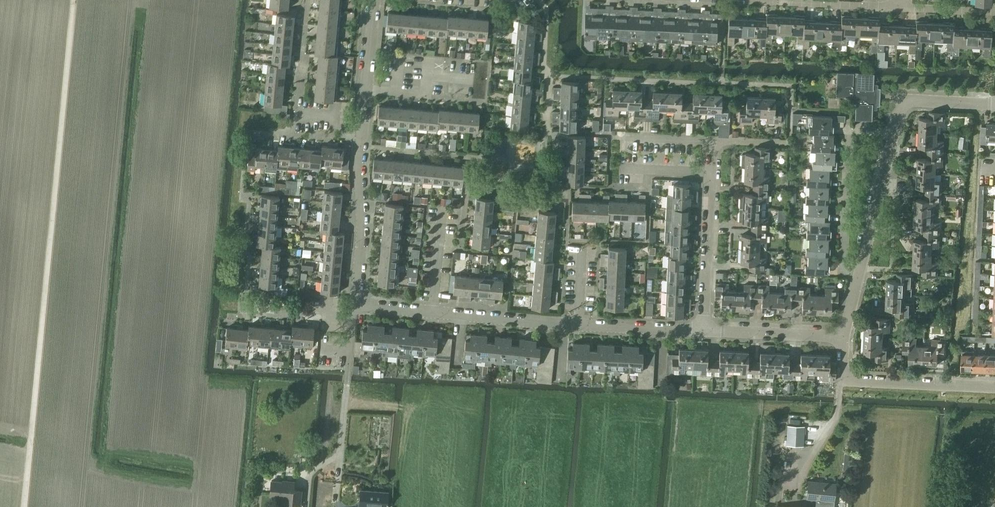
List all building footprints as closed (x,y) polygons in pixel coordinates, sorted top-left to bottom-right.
[(269,6),(277,7),(287,8),(288,8),(288,0),(270,0),(269,6)] [(319,8),(338,10),(339,0),(320,0),(319,8)] [(584,36),(596,36),(598,7),(592,6),(591,13),(585,13),(584,36)] [(596,36),(608,37),(609,14),(603,13),(603,7),(598,7),(596,36)] [(319,8),(318,23),(336,25),(338,10),(319,8)] [(608,37),(620,37),(621,8),(615,8),(615,14),(609,14),(608,37)] [(620,37),(632,38),(633,15),(626,15),(627,8),(621,8),(620,37)] [(632,38),(644,38),(645,9),(640,9),(640,15),(633,15),(632,38)] [(645,9),(644,38),(656,39),(657,16),(651,15),(651,9),(645,9)] [(656,39),(668,39),(669,10),(664,10),(664,16),(657,16),(656,39)] [(668,39),(680,40),(681,17),(675,17),(675,10),(669,10),(668,39)] [(386,29),(397,30),(398,12),(388,11),(386,29)] [(680,40),(692,41),(694,11),(688,11),(688,17),(681,17),(680,40)] [(692,41),(704,41),(705,18),(698,18),(699,12),(694,11),(692,41)] [(397,30),(407,31),(408,13),(398,12),(397,30)] [(705,18),(704,41),(716,42),(718,12),(712,12),(712,19),(705,18)] [(276,14),(275,23),(293,25),(294,15),(287,14),(277,13),(276,13),(276,14)] [(408,13),(407,31),(417,32),(418,14),(408,13)] [(759,45),(765,46),(767,13),(766,17),(760,17),(760,19),(748,18),(747,35),(759,36),(759,45)] [(772,33),(785,34),(786,16),(773,15),(773,13),(767,13),(765,46),(766,46),(766,42),(772,42),(772,33)] [(418,14),(417,32),(426,33),(428,15),(418,14)] [(802,47),(803,47),(804,14),(798,14),(798,16),(786,16),(785,34),(797,34),(797,43),(802,44),(802,47)] [(809,38),(822,39),(822,22),(810,21),(810,19),(804,19),(804,14),(803,47),(809,48),(809,38)] [(428,15),(426,33),(436,34),(438,16),(428,15)] [(447,32),(456,33),(458,16),(448,15),(448,17),(447,32)] [(735,35),(747,35),(748,18),(735,18),(735,16),(729,15),(727,44),(734,44),(735,35)] [(834,49),(841,49),(842,15),(841,21),(835,20),(835,22),(822,22),(822,39),(834,39),(834,49)] [(847,34),(859,34),(860,17),(848,17),(848,15),(842,15),(841,49),(841,43),(847,43),(847,34)] [(438,16),(436,34),(447,35),(447,32),(448,17),(438,16)] [(458,16),(456,33),(466,34),(468,17),(458,16)] [(878,45),(879,22),(879,23),(880,16),(873,16),(873,18),(860,17),(859,34),(872,35),(872,44),(878,45)] [(468,17),(466,34),(476,35),(478,18),(468,17)] [(478,18),(476,35),(486,36),(485,48),(489,49),(490,36),(487,36),(488,19),(478,18)] [(518,19),(517,31),(534,33),(535,21),(518,19)] [(909,53),(915,53),(917,20),(916,24),(910,24),(910,26),(898,25),(897,42),(909,43),(909,53)] [(922,40),(934,40),(935,23),(923,22),(923,20),(917,20),(915,53),(916,53),(916,49),(921,49),(922,40)] [(878,45),(878,51),(884,51),(885,42),(897,42),(898,25),(885,25),(885,23),(879,23),(879,22),(878,45)] [(946,50),(952,51),(954,22),(947,22),(947,24),(935,23),(934,40),(947,41),(946,50)] [(959,46),(971,47),(972,29),(960,28),(960,26),(954,26),(954,22),(952,51),(952,55),(958,55),(959,46)] [(275,23),(274,33),(292,35),(293,25),(275,23)] [(318,23),(316,38),(335,40),(336,25),(318,23)] [(972,29),(971,47),(984,47),(983,56),(990,57),(991,28),(985,27),(985,29),(972,29)] [(517,31),(516,44),(533,45),(534,33),(517,31)] [(274,33),(274,43),(291,45),(292,35),(274,33)] [(315,53),(318,53),(333,55),(335,40),(316,38),(315,53)] [(274,43),(273,53),(290,55),(291,45),(274,43)] [(516,44),(514,56),(532,57),(533,45),(516,44)] [(273,53),(272,63),(286,64),(289,65),(290,55),(273,53)] [(318,53),(317,68),(336,70),(337,55),(333,55),(318,53)] [(514,56),(513,68),(531,69),(532,57),(514,56)] [(268,63),(267,73),(285,74),(286,64),(272,63),(268,63)] [(317,68),(316,83),(334,85),(336,70),(317,68)] [(512,79),(514,79),(530,81),(531,69),(513,68),(512,79)] [(851,103),(856,103),(855,118),(871,119),(871,110),(876,110),(878,85),(872,84),(873,74),(837,72),(836,95),(851,95),(851,103)] [(267,73),(266,83),(284,84),(285,74),(267,73)] [(514,79),(513,91),(530,93),(531,87),(531,81),(530,81),(514,79)] [(561,81),(560,93),(578,94),(579,82),(561,81)] [(266,83),(265,93),(283,94),(284,85),(266,83)] [(316,83),(314,99),(333,100),(334,85),(316,83)] [(619,108),(626,108),(627,90),(613,89),(612,102),(606,101),(605,118),(619,119),(619,108)] [(633,119),(646,120),(646,103),(641,103),(641,91),(627,90),(626,108),(634,108),(633,119)] [(513,91),(512,103),(529,105),(530,93),(513,91)] [(658,109),(666,110),(667,92),(652,91),(652,103),(646,103),(646,120),(658,120),(658,109)] [(674,121),(686,122),(687,105),(681,104),(682,92),(667,92),(666,110),(675,110),(674,121)] [(264,111),(280,112),(287,113),(287,105),(282,104),(283,94),(265,93),(264,103),(265,103),(264,111)] [(560,93),(560,105),(578,106),(578,94),(560,93)] [(699,111),(706,112),(707,94),(693,93),(692,105),(687,105),(686,122),(698,122),(699,111)] [(707,94),(706,112),(715,112),(714,123),(727,123),(727,107),(721,106),(721,94),(707,94)] [(752,115),(760,115),(761,97),(746,96),(746,106),(740,106),(739,121),(751,122),(752,115)] [(761,97),(760,115),(767,116),(767,122),(780,123),(780,122),(781,114),(781,108),(774,108),(775,98),(761,97)] [(512,103),(511,115),(528,117),(529,105),(512,103)] [(379,105),(377,123),(387,124),(389,106),(379,105)] [(560,105),(559,117),(577,118),(578,106),(560,105)] [(389,106),(387,124),(397,125),(399,107),(389,106)] [(397,125),(407,126),(409,108),(399,107),(397,125)] [(409,108),(407,126),(417,127),(419,109),(409,108)] [(417,127),(427,128),(429,110),(419,109),(417,127)] [(437,127),(447,128),(449,109),(439,109),(439,111),(439,110),(437,127)] [(449,109),(447,128),(457,128),(459,110),(449,109)] [(429,110),(427,128),(437,129),(437,127),(439,110),(429,110)] [(457,128),(467,129),(469,111),(459,110),(457,128)] [(469,111),(467,129),(478,130),(479,112),(469,111)] [(920,118),(919,132),(937,133),(938,125),(944,125),(945,113),(929,112),(929,118),(920,118)] [(528,117),(511,115),(510,127),(527,129),(528,117)] [(809,133),(813,133),(833,134),(833,126),(831,126),(831,116),(812,115),(811,126),(809,126),(809,133)] [(577,118),(559,117),(559,129),(576,130),(577,118)] [(988,122),(987,129),(981,128),(981,143),(987,143),(988,139),(994,139),(994,123),(988,122)] [(928,147),(927,153),(943,154),(944,141),(937,141),(937,133),(919,132),(919,146),(928,147)] [(810,150),(815,151),(834,151),(835,143),(833,143),(833,134),(813,133),(813,144),(811,144),(810,150)] [(567,135),(567,147),(584,148),(585,136),(567,135)] [(261,168),(265,169),(267,145),(263,144),(263,148),(257,148),(257,144),(250,143),(249,156),(247,169),(254,170),(255,165),(262,166),(261,168)] [(277,167),(277,168),(287,169),(287,167),(290,143),(285,143),(285,146),(278,146),(278,150),(277,163),(277,167)] [(287,167),(287,169),(298,170),(298,165),(300,148),(294,147),(294,143),(290,143),(287,167)] [(321,145),(321,150),(320,163),(326,163),(327,164),(327,166),(331,166),(333,143),(328,143),(328,146),(321,145)] [(333,143),(331,166),(334,167),(334,164),(342,165),(341,168),(348,169),(349,154),(343,154),(343,148),(337,147),(337,143),(333,143)] [(306,148),(300,148),(298,165),(305,166),(305,168),(309,169),(311,145),(306,144),(306,148)] [(265,169),(265,171),(276,172),(277,168),(277,167),(277,163),(278,150),(272,149),(272,145),(267,145),(265,169)] [(316,145),(311,145),(309,169),(312,169),(312,166),(320,167),(320,163),(321,150),(315,149),(316,145)] [(567,147),(566,159),(584,160),(584,148),(567,147)] [(742,154),(741,165),(744,165),(744,167),(763,168),(763,160),(769,161),(770,147),(754,147),(754,153),(745,153),(745,154),(742,154)] [(812,167),(812,168),(829,168),(836,169),(837,161),(834,161),(834,151),(815,151),(815,161),(812,161),(812,167)] [(918,158),(917,172),(936,173),(936,166),(943,166),(943,154),(927,153),(927,159),(918,158)] [(372,176),(382,177),(384,159),(374,158),(372,176)] [(384,159),(382,177),(392,178),(394,160),(384,159)] [(566,159),(566,171),(583,172),(584,160),(566,159)] [(394,160),(392,178),(402,179),(404,161),(394,160)] [(404,161),(402,179),(412,179),(414,162),(404,161)] [(414,162),(412,179),(422,180),(424,163),(414,162)] [(424,163),(422,180),(432,181),(434,164),(424,163)] [(434,164),(432,181),(442,182),(444,165),(434,164)] [(444,165),(442,182),(452,183),(454,166),(444,165)] [(454,166),(452,183),(462,184),(464,167),(454,166)] [(753,182),(753,188),(768,189),(769,176),(762,176),(763,168),(744,167),(744,182),(753,182)] [(806,178),(806,185),(809,185),(828,186),(831,186),(831,177),(829,177),(829,168),(812,168),(812,167),(810,167),(809,178),(806,178)] [(566,171),(565,184),(583,184),(583,172),(566,171)] [(926,187),(926,193),(941,194),(942,181),(935,181),(936,173),(917,172),(916,187),(926,187)] [(286,187),(285,193),(289,193),(296,194),(297,184),(297,180),(286,179),(286,187)] [(673,195),(690,196),(691,184),(673,183),(673,195)] [(805,202),(808,202),(827,203),(830,203),(830,195),(828,195),(828,186),(809,185),(808,195),(806,195),(805,202)] [(740,196),(739,208),(760,209),(761,201),(768,201),(768,189),(753,188),(752,194),(743,194),(743,196),(740,196)] [(324,190),(323,200),(340,202),(341,192),(324,190)] [(393,193),(393,201),(401,202),(402,195),(402,193),(393,193)] [(916,199),(915,213),(934,214),(934,206),(941,207),(941,194),(926,193),(925,199),(916,199)] [(261,194),(260,204),(278,206),(279,196),(261,194)] [(666,207),(689,208),(690,196),(673,195),(667,195),(666,207)] [(450,206),(450,207),(460,207),(461,198),(451,197),(450,206)] [(476,197),(475,209),(492,210),(493,198),(476,197)] [(323,200),(322,210),(339,212),(340,202),(323,200)] [(572,200),(572,218),(584,218),(585,201),(572,200)] [(609,202),(608,217),(620,218),(621,200),(609,200),(608,202),(609,202)] [(621,200),(620,218),(632,218),(633,201),(621,200)] [(585,201),(584,218),(596,219),(597,201),(585,201)] [(597,201),(596,219),(607,219),(608,217),(609,202),(608,202),(597,201)] [(633,201),(632,218),(644,219),(645,202),(633,201)] [(805,220),(810,220),(829,221),(829,212),(827,212),(827,203),(808,202),(807,213),(805,213),(805,220)] [(385,203),(384,214),(401,215),(402,205),(385,203)] [(260,204),(259,214),(277,216),(278,206),(260,204)] [(666,207),(666,219),(689,220),(689,208),(666,207)] [(739,208),(739,221),(742,221),(742,222),(751,222),(751,228),(766,229),(767,216),(760,216),(760,209),(739,208)] [(475,209),(473,221),(491,222),(492,210),(475,209)] [(322,210),(321,220),(338,222),(339,212),(322,210)] [(538,210),(537,223),(555,224),(556,212),(538,210)] [(924,228),(924,234),(939,235),(940,222),(933,222),(934,214),(915,213),(915,227),(924,228)] [(259,214),(258,224),(276,226),(276,224),(277,216),(259,214)] [(384,214),(383,224),(400,225),(401,215),(384,214)] [(666,219),(665,231),(688,232),(689,220),(666,219)] [(321,220),(320,230),(326,231),(338,232),(338,222),(321,220)] [(806,237),(809,237),(828,238),(831,238),(831,230),(829,230),(829,221),(810,220),(809,230),(806,230),(806,237)] [(473,221),(472,233),(490,234),(491,222),(473,221)] [(537,223),(536,234),(553,236),(555,224),(537,223)] [(258,224),(258,234),(275,236),(276,226),(258,224)] [(383,224),(382,234),(399,235),(400,225),(383,224)] [(741,234),(741,248),(759,249),(759,241),(766,241),(766,229),(751,228),(750,234),(741,234)] [(326,231),(325,241),(343,242),(344,232),(338,232),(326,231)] [(665,231),(665,243),(671,243),(688,244),(688,232),(665,231)] [(472,233),(471,245),(488,246),(490,234),(472,233)] [(258,234),(257,244),(262,245),(274,246),(275,236),(258,234)] [(382,234),(381,243),(399,245),(399,235),(382,234)] [(536,234),(535,246),(552,248),(553,236),(536,234)] [(914,240),(913,254),(932,254),(932,247),(939,247),(939,235),(924,234),(923,240),(914,240)] [(805,254),(808,254),(828,255),(830,255),(830,246),(828,246),(828,238),(809,237),(808,248),(805,248),(805,254)] [(325,241),(324,250),(342,252),(343,242),(325,241)] [(381,243),(380,253),(398,255),(399,245),(381,243)] [(671,243),(670,255),(685,256),(687,256),(688,244),(671,243)] [(262,245),(261,255),(279,256),(280,246),(274,246),(262,245)] [(535,246),(534,258),(536,259),(551,260),(552,248),(535,246)] [(608,247),(608,259),(625,260),(625,248),(608,247)] [(759,249),(741,248),(740,263),(749,263),(749,269),(764,270),(765,257),(758,257),(759,249)] [(324,250),(323,260),(341,262),(342,252),(324,250)] [(452,251),(452,258),(460,259),(460,251),(452,251)] [(380,253),(379,264),(397,265),(398,255),(380,253)] [(828,255),(808,254),(807,265),(805,265),(804,272),(829,273),(829,264),(827,264),(828,255)] [(932,254),(913,254),(913,268),(922,268),(922,275),(937,275),(938,262),(931,262),(932,254)] [(261,255),(261,265),(278,266),(279,256),(261,255)] [(668,255),(667,267),(684,268),(685,256),(670,255),(668,255)] [(536,259),(535,271),(552,272),(553,260),(551,260),(536,259)] [(608,259),(607,271),(624,272),(625,260),(608,259)] [(323,260),(322,270),(340,272),(341,262),(323,260)] [(379,264),(378,273),(396,275),(397,265),(379,264)] [(261,265),(260,274),(278,276),(278,266),(261,265)] [(648,266),(647,277),(656,278),(657,266),(648,266)] [(667,267),(667,279),(684,280),(684,268),(667,267)] [(322,270),(321,280),(339,282),(340,272),(322,270)] [(535,271),(534,283),(551,284),(552,272),(535,271)] [(607,271),(606,283),(623,284),(624,272),(607,271)] [(378,273),(377,283),(395,285),(396,275),(378,273)] [(887,280),(887,293),(905,294),(911,295),(912,287),(912,274),(897,273),(897,280),(887,280)] [(253,283),(252,292),(275,294),(275,286),(277,287),(278,276),(260,274),(259,284),(253,283)] [(454,274),(453,292),(465,293),(467,276),(454,274)] [(465,293),(477,294),(479,277),(467,276),(465,293)] [(479,277),(477,294),(489,295),(490,278),(479,277)] [(490,278),(489,295),(501,297),(503,279),(490,278)] [(667,279),(666,291),(683,292),(684,280),(667,279)] [(321,280),(320,291),(338,292),(339,282),(321,280)] [(534,283),(532,295),(549,296),(551,284),(534,283)] [(606,283),(606,295),(623,296),(623,284),(606,283)] [(720,308),(735,308),(735,290),(728,289),(728,283),(715,283),(714,298),(721,298),(720,308)] [(750,299),(756,300),(756,285),(743,284),(743,290),(735,290),(735,308),(749,309),(750,299)] [(761,310),(775,310),(776,292),(768,291),(768,285),(756,285),(756,300),(762,300),(761,310)] [(817,293),(816,312),(830,313),(831,303),(837,304),(838,289),(835,289),(835,286),(827,285),(826,288),(825,288),(825,294),(817,293)] [(790,301),(796,302),(797,287),(784,286),(784,292),(776,292),(775,310),(790,311),(790,301)] [(802,312),(816,312),(817,293),(809,293),(809,287),(797,287),(796,302),(802,302),(802,312)] [(666,291),(666,303),(683,304),(683,292),(666,291)] [(905,294),(887,293),(886,308),(896,308),(895,315),(911,316),(911,302),(905,301),(905,294)] [(532,295),(531,307),(548,308),(549,296),(532,295)] [(606,295),(605,307),(622,308),(623,296),(606,295)] [(683,304),(666,303),(665,315),(682,316),(683,304)] [(865,324),(865,338),(883,339),(883,331),(890,331),(890,318),(875,318),(875,324),(865,324)] [(249,329),(247,346),(248,342),(255,343),(254,346),(258,346),(260,322),(255,322),(255,325),(249,325),(249,329)] [(258,346),(269,347),(271,327),(264,326),(265,323),(260,322),(258,346)] [(292,325),(292,329),(290,343),(291,343),(298,343),(297,346),(301,346),(303,322),(298,322),(298,326),(292,325)] [(308,323),(303,322),(301,346),(305,347),(305,344),(312,345),(313,343),(314,327),(308,327),(308,323)] [(355,340),(353,355),(360,356),(360,352),(363,352),(364,347),(368,347),(368,348),(373,349),(373,348),(375,324),(367,323),(367,329),(362,328),(361,340),(355,340)] [(232,348),(236,348),(238,324),(234,324),(233,327),(227,327),(225,343),(225,344),(233,345),(232,348)] [(238,324),(236,348),(239,348),(240,346),(247,346),(249,329),(243,328),(243,325),(238,324)] [(279,348),(282,324),(277,324),(276,327),(271,327),(269,347),(279,348)] [(282,324),(279,348),(290,349),(291,343),(290,343),(292,329),(286,328),(286,325),(282,324)] [(373,348),(373,349),(378,349),(378,348),(383,349),(382,359),(385,359),(387,331),(388,326),(384,326),(384,325),(375,324),(373,348)] [(387,331),(385,359),(387,359),(388,355),(397,356),(400,326),(392,326),(391,332),(387,331)] [(400,326),(397,356),(408,357),(407,363),(409,363),(412,333),(408,333),(408,327),(400,326)] [(412,333),(409,363),(411,363),(412,358),(413,358),(413,351),(417,352),(417,353),(422,353),(422,352),(425,329),(416,328),(416,334),(412,333)] [(422,352),(422,353),(427,354),(428,353),(435,353),(436,347),(436,342),(437,335),(440,336),(441,332),(433,331),(433,330),(425,329),(422,352)] [(475,361),(476,362),(478,334),(470,333),(470,334),(465,334),(464,343),(463,357),(464,357),(463,362),(475,363),(475,361)] [(476,358),(476,359),(482,359),(482,358),(485,359),(485,365),(488,365),(490,341),(486,341),(486,335),(478,334),(476,358)] [(490,341),(488,365),(492,365),(492,359),(496,360),(496,361),(501,361),(501,360),(503,337),(494,336),(494,341),(490,341)] [(501,360),(501,361),(505,361),(506,361),(510,361),(509,367),(512,367),(515,339),(511,338),(511,337),(503,337),(501,360)] [(515,339),(512,367),(516,368),(517,362),(520,362),(520,363),(525,363),(525,362),(527,339),(519,338),(519,339),(515,339)] [(883,339),(865,338),(864,343),(864,352),(873,353),(873,359),(888,360),(889,347),(882,347),(883,339)] [(909,363),(923,363),(924,345),(916,344),(916,343),(916,338),(904,338),(903,343),(903,353),(909,353),(909,363)] [(525,362),(525,363),(530,364),(530,363),(534,363),(534,369),(537,369),(552,370),(552,365),(538,363),(538,357),(539,352),(539,346),(539,345),(535,345),(535,339),(527,339),(525,362)] [(924,345),(923,363),(937,364),(938,354),(944,355),(945,343),(945,339),(932,339),(932,343),(932,345),(924,345)] [(567,347),(566,372),(570,372),(570,369),(574,369),(574,370),(579,371),(579,368),(579,367),(580,342),(572,342),(572,347),(567,347)] [(579,367),(579,368),(584,368),(584,367),(589,367),(588,373),(591,373),(592,349),(593,343),(589,343),(580,342),(579,367)] [(592,349),(591,373),(595,373),(595,367),(599,368),(599,369),(604,369),(604,368),(605,343),(603,343),(597,343),(596,349),(592,349)] [(604,368),(604,369),(609,369),(609,368),(613,368),(613,374),(616,374),(617,344),(613,344),(613,343),(605,343),(604,368)] [(617,344),(616,374),(619,374),(620,368),(624,368),(624,369),(629,370),(629,369),(630,344),(622,344),(622,345),(617,344)] [(629,369),(629,370),(634,370),(634,369),(638,369),(637,375),(653,375),(653,369),(641,369),(642,363),(642,357),(642,351),(646,351),(646,347),(638,346),(638,345),(630,344),(629,369)] [(667,360),(667,372),(671,372),(684,373),(685,366),(692,367),(693,348),(679,347),(678,357),(671,357),(671,361),(667,360)] [(700,374),(712,375),(713,359),(707,359),(707,349),(693,348),(692,367),(700,367),(700,374)] [(726,368),(733,369),(734,350),(719,349),(719,359),(713,359),(712,375),(725,375),(726,368)] [(740,376),(753,376),(754,361),(748,361),(748,351),(734,350),(733,369),(741,369),(740,376)] [(962,353),(961,369),(973,370),(974,353),(974,351),(962,350),(962,353)] [(754,361),(753,376),(766,377),(773,377),(774,371),(774,352),(760,351),(759,361),(754,361)] [(781,378),(794,379),(794,363),(788,363),(789,353),(774,352),(774,371),(782,371),(781,378)] [(973,370),(985,370),(986,354),(974,353),(973,370)] [(806,373),(814,373),(815,354),(801,354),(800,363),(794,363),(794,379),(806,379),(806,373)] [(815,354),(814,373),(822,374),(822,380),(834,381),(835,365),(829,365),(829,355),(815,354)] [(994,371),(994,354),(986,354),(985,370),(994,371)] [(787,445),(803,446),(804,426),(788,425),(787,445)] [(271,480),(270,494),(286,496),(285,503),(298,504),(300,490),(293,489),(293,482),(271,480)] [(815,506),(833,506),(833,500),(835,483),(808,481),(806,498),(816,499),(815,506)] [(362,506),(369,506),(387,506),(388,491),(360,489),(359,506),(362,506)]
